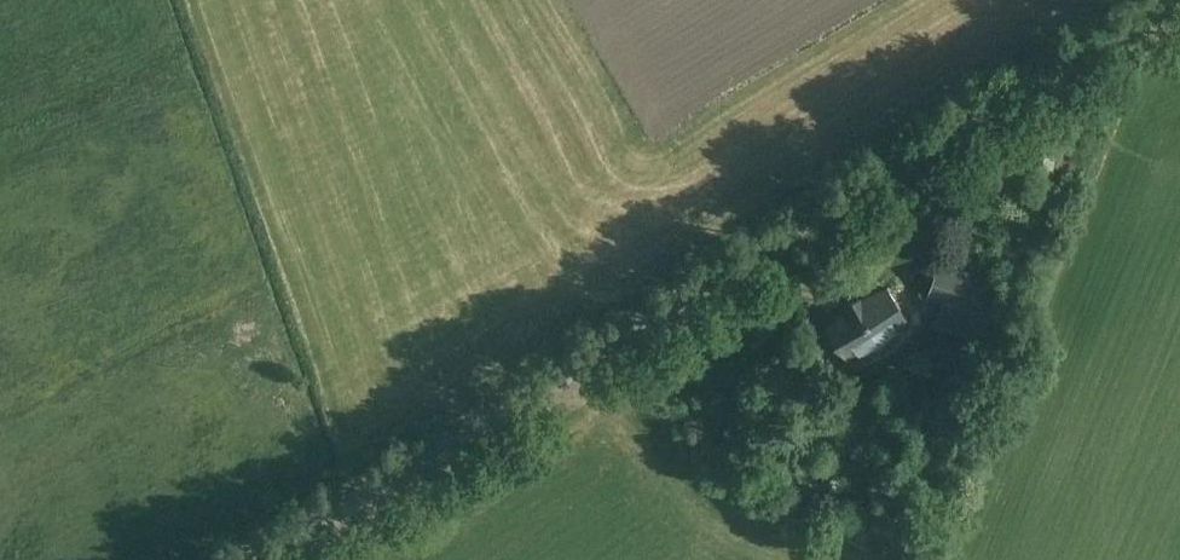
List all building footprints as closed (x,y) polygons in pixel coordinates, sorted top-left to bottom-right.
[(985,273),(943,259),(929,300),(942,304),(936,325),(984,341),(994,311),(983,307),(996,266),(988,264),(985,273)] [(906,317),(889,288),(862,298),(861,296),(850,303),(851,305),(829,323),(847,353),(879,340),(906,317)]
